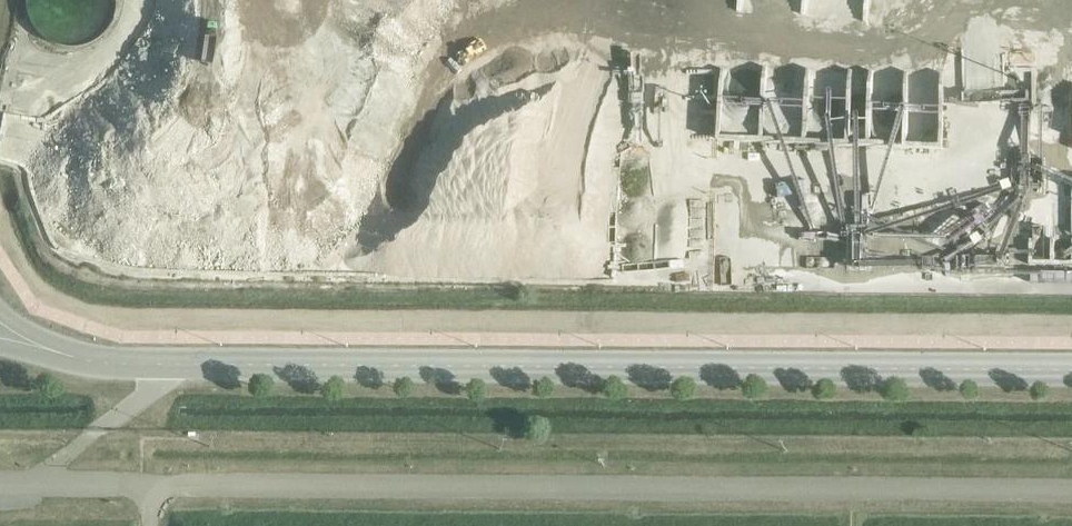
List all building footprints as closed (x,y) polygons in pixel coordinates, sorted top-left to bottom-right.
[(835,0),(740,0),(740,8),(835,13),(835,0)] [(867,143),(944,146),(946,80),(910,79),(911,70),(871,69),(869,114),(852,114),(853,75),(814,74),(815,73),(763,71),(763,87),(725,86),(723,138),(867,142),(867,143)]
